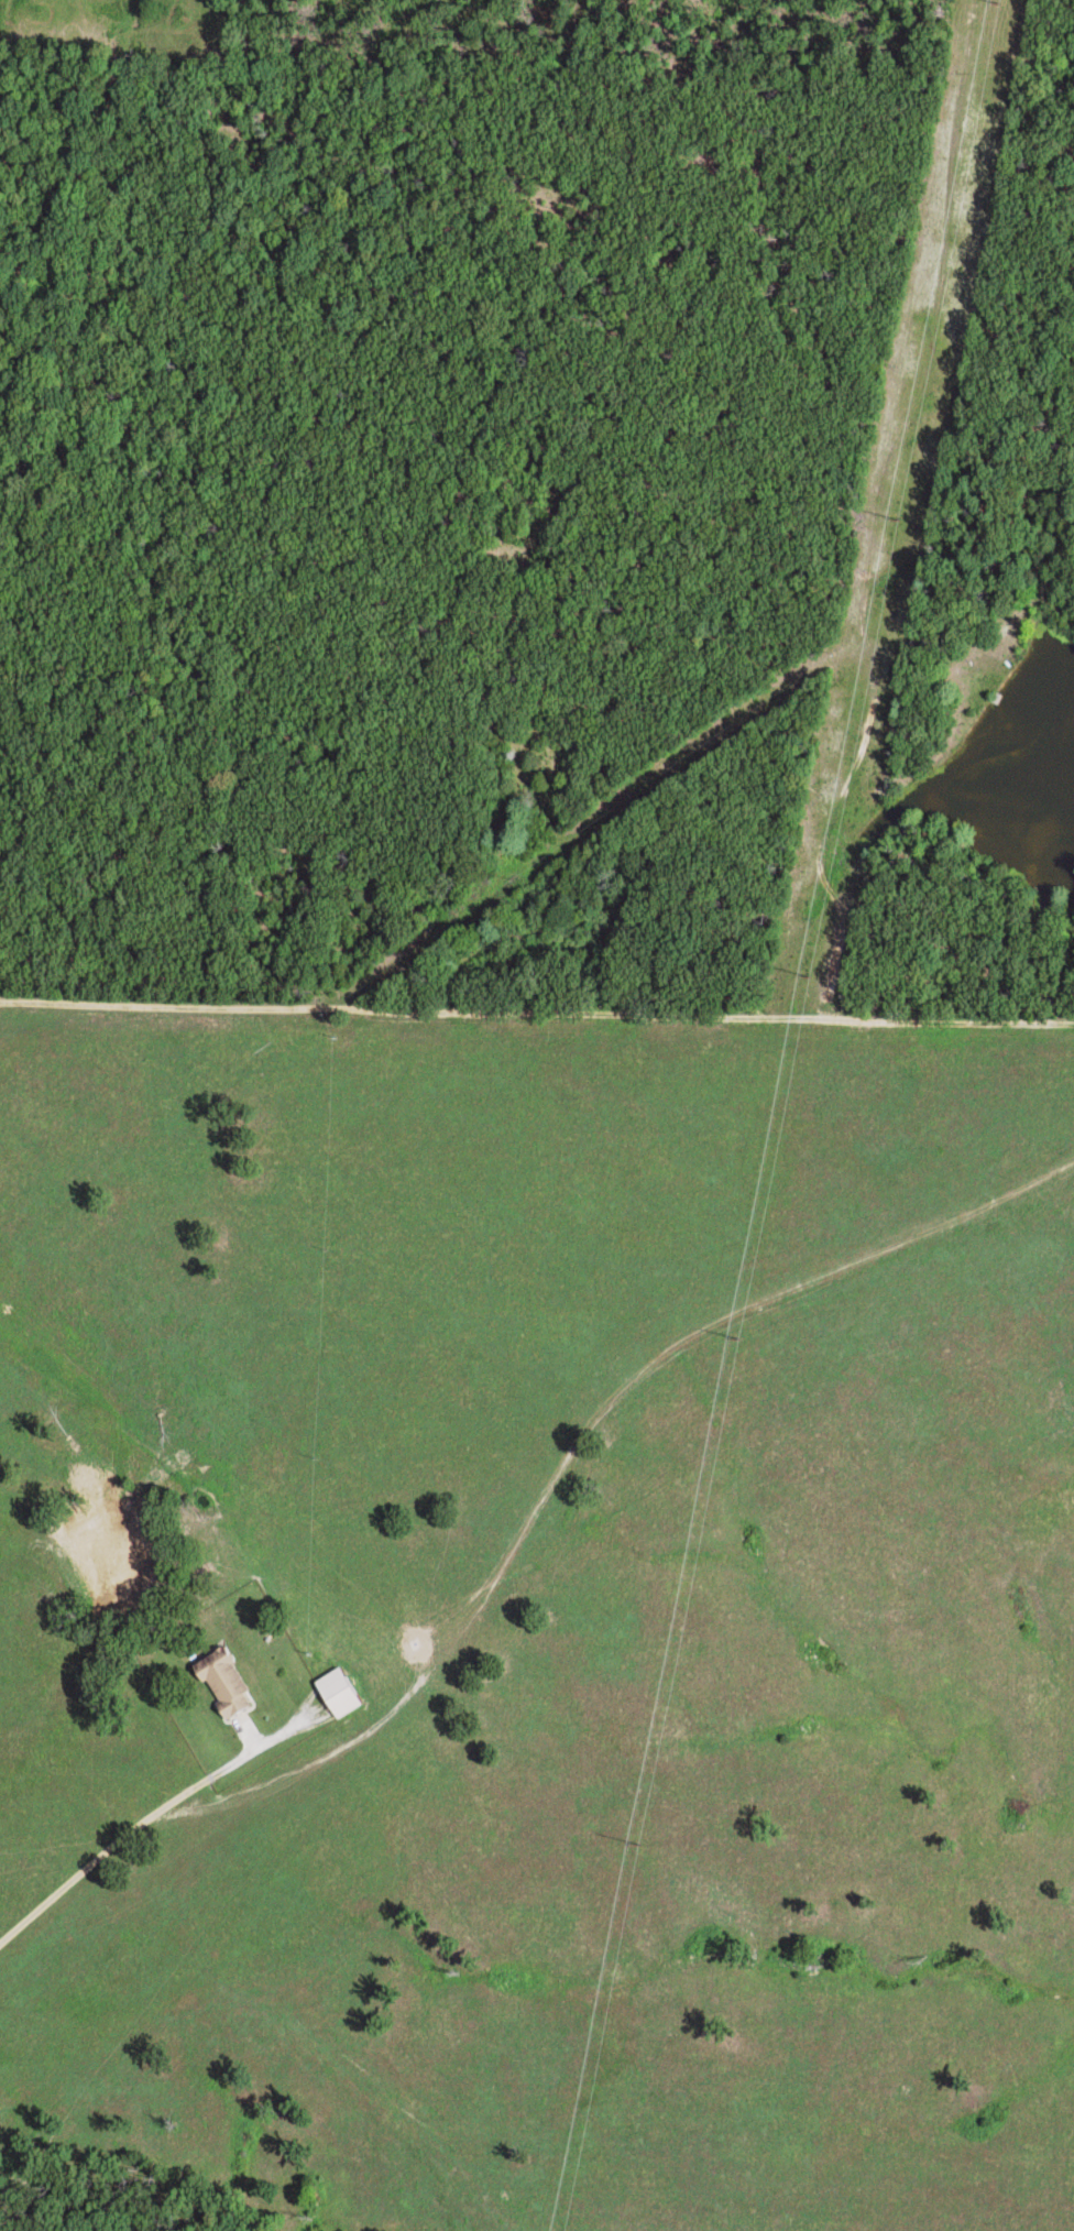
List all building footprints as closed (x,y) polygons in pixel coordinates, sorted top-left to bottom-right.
[(253,1689),(232,1652),(200,1671),(207,1683),(210,1680),(232,1718),(255,1704),(248,1692),(253,1689)] [(342,1718),(367,1703),(344,1666),(319,1681),(342,1718)]
